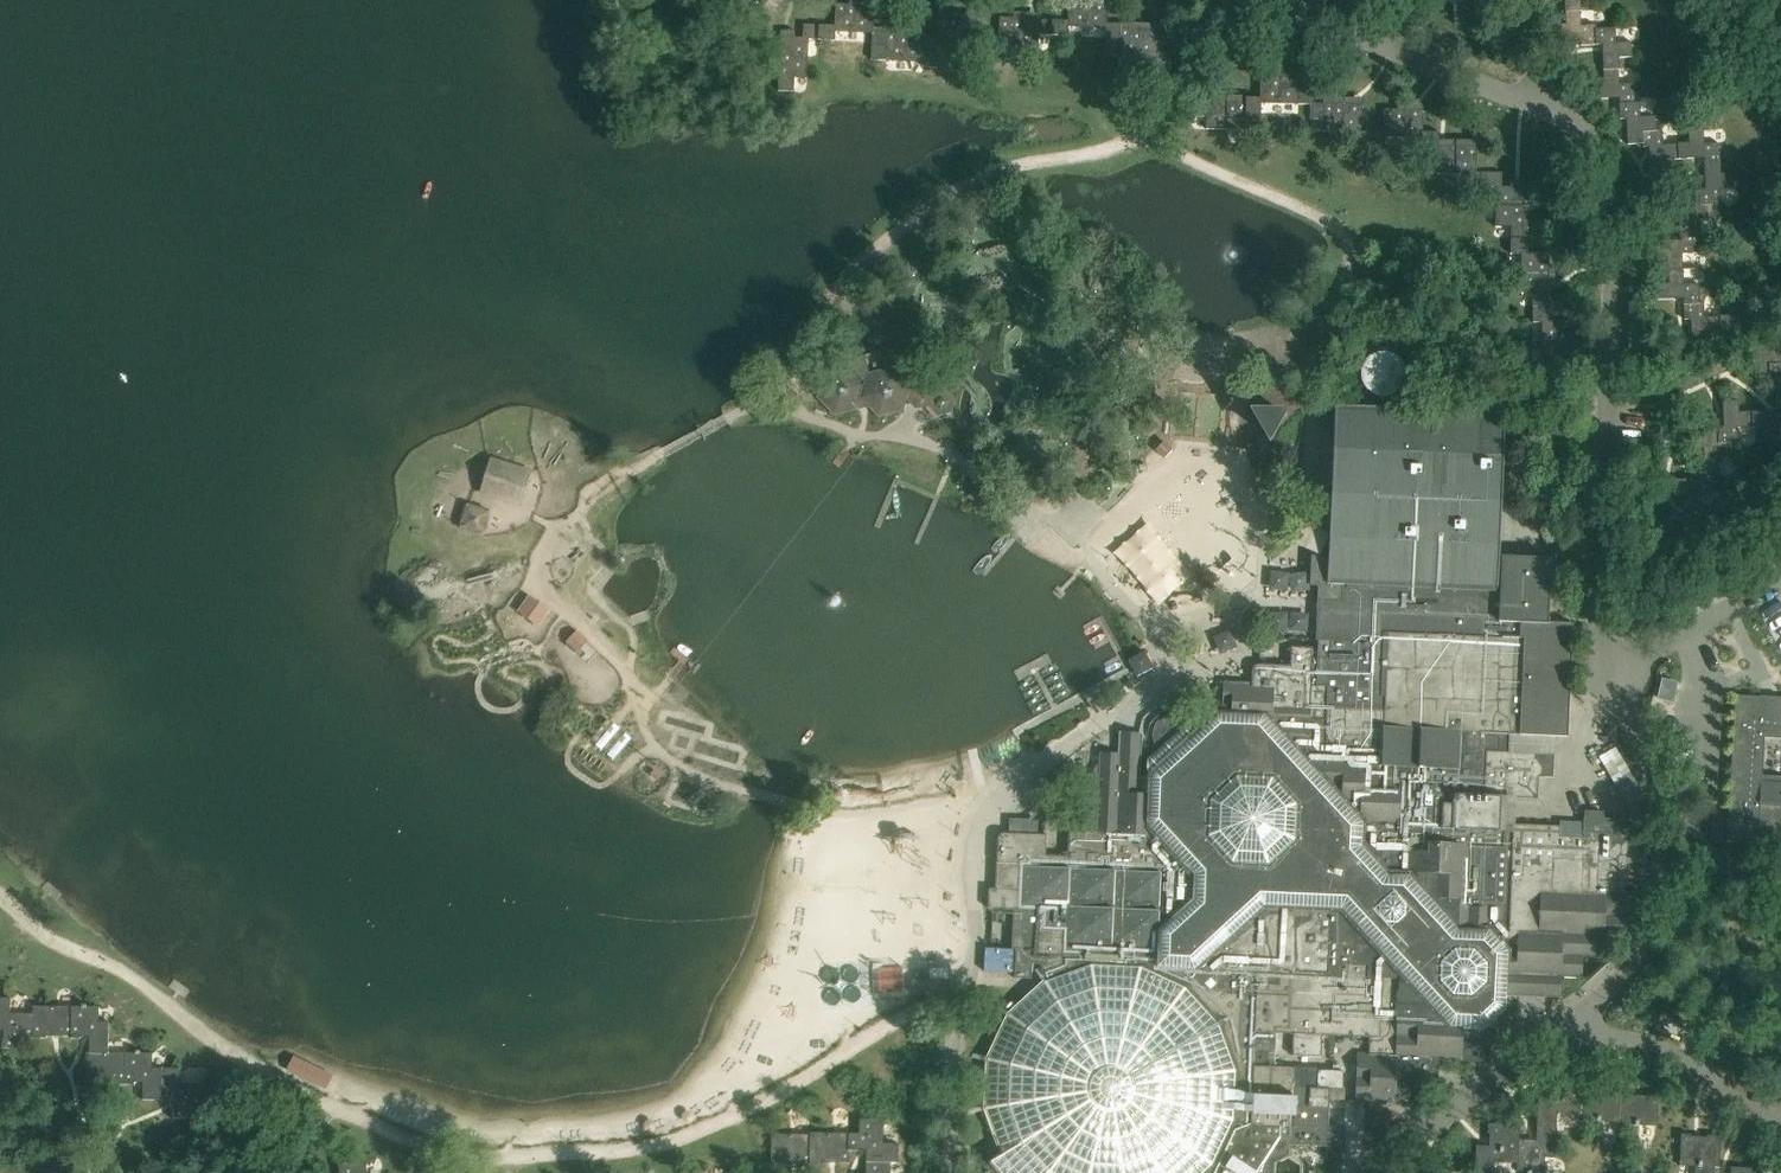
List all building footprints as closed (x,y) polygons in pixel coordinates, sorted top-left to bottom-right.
[(1070,9),(1064,9),(1064,13),(1070,13),(1069,21),(1037,19),(1037,13),(1022,12),(1022,18),(1002,16),(1001,27),(995,27),(995,31),(1001,31),(1001,43),(980,42),(981,20),(970,19),(970,13),(953,12),(952,18),(941,17),(940,33),(914,31),(915,25),(897,23),(897,29),(887,29),(887,24),(874,23),(874,22),(880,22),(880,19),(874,18),(874,8),(854,6),(854,0),(851,0),(842,0),(842,5),(835,5),(834,16),(828,15),(828,19),(834,19),(834,27),(803,26),(803,40),(796,39),(796,33),(792,33),(792,39),(781,38),(780,66),(774,66),(773,81),(779,81),(778,91),(794,92),(795,77),(807,77),(809,41),(834,43),(835,33),(872,35),(871,55),(924,59),(924,64),(940,65),(941,45),(979,48),(978,58),(1006,61),(1007,45),(1038,47),(1039,35),(1070,37),(1070,27),(1105,29),(1104,56),(1155,60),(1154,69),(1171,70),(1172,55),(1157,53),(1158,31),(1147,31),(1147,24),(1130,23),(1129,29),(1120,29),(1120,25),(1107,24),(1108,1),(1098,0),(1071,0),(1070,9)] [(1567,26),(1555,26),(1556,42),(1581,41),(1582,47),(1603,47),(1605,84),(1593,84),(1594,100),(1619,99),(1620,120),(1627,120),(1628,145),(1643,144),(1643,148),(1649,148),(1650,173),(1667,172),(1666,161),(1704,160),(1705,190),(1699,190),(1699,191),(1687,191),(1688,216),(1681,216),(1682,237),(1657,237),(1658,253),(1669,253),(1670,279),(1659,279),(1660,295),(1685,295),(1686,316),(1692,316),(1693,341),(1709,341),(1709,330),(1747,329),(1748,351),(1754,351),(1755,376),(1770,376),(1770,380),(1776,380),(1777,411),(1740,411),(1739,400),(1723,400),(1724,426),(1718,426),(1718,429),(1703,430),(1704,456),(1698,456),(1699,478),(1674,479),(1674,496),(1686,495),(1686,514),(1661,516),(1661,531),(1673,531),(1673,544),(1688,544),(1688,528),(1701,528),(1701,532),(1712,532),(1712,522),(1710,522),(1710,507),(1701,507),(1701,492),(1715,492),(1715,472),(1719,472),(1718,457),(1734,456),(1733,442),(1739,442),(1738,427),(1753,426),(1753,427),(1764,427),(1765,441),(1779,441),(1779,425),(1780,425),(1780,349),(1768,349),(1767,334),(1763,334),(1762,315),(1747,315),(1747,300),(1744,300),(1744,297),(1740,297),(1740,300),(1732,300),(1732,313),(1721,313),(1721,315),(1706,315),(1706,300),(1701,300),(1701,281),(1686,281),(1684,251),(1699,251),(1698,232),(1703,231),(1702,217),(1718,216),(1717,205),(1720,205),(1720,190),(1735,190),(1735,175),(1721,175),(1720,145),(1705,146),(1704,130),(1702,130),(1702,128),(1697,128),(1697,130),(1689,131),(1689,144),(1678,144),(1678,145),(1663,146),(1663,131),(1656,131),(1655,118),(1641,118),(1640,104),(1636,104),(1635,85),(1620,85),(1619,71),(1620,71),(1620,60),(1633,59),(1633,44),(1617,45),(1616,30),(1597,31),(1597,27),(1582,27),(1581,13),(1582,13),(1582,1),(1596,1),(1595,0),(1566,0),(1567,26)] [(1304,72),(1293,71),(1293,77),(1263,76),(1263,87),(1256,87),(1256,91),(1262,91),(1262,98),(1248,98),(1248,102),(1233,102),(1234,96),(1220,95),(1219,102),(1193,101),(1193,116),(1207,117),(1206,133),(1262,135),(1263,105),(1311,106),(1310,120),(1327,121),(1326,133),(1358,133),(1358,149),(1387,149),(1388,139),(1425,140),(1424,163),(1441,164),(1441,175),(1473,176),(1472,190),(1499,191),(1497,226),(1513,227),(1512,255),(1523,255),(1522,290),(1534,291),(1533,321),(1543,321),(1542,361),(1537,360),(1537,376),(1554,377),(1554,364),(1570,364),(1570,352),(1577,353),(1577,344),(1571,344),(1572,323),(1560,322),(1561,316),(1557,316),(1556,322),(1549,322),(1550,298),(1556,298),(1557,290),(1550,289),(1552,255),(1541,255),(1541,249),(1537,248),(1536,254),(1529,254),(1530,227),(1526,227),(1526,218),(1533,219),(1533,203),(1527,203),(1527,190),(1516,190),(1517,184),(1513,184),(1512,190),(1505,190),(1506,176),(1479,175),(1480,149),(1470,149),(1470,143),(1452,142),(1451,148),(1442,148),(1442,134),(1427,134),(1428,113),(1412,112),(1413,106),(1402,106),(1401,112),(1388,112),(1387,122),(1381,122),(1381,126),(1387,126),(1387,133),(1365,132),(1366,106),(1356,106),(1356,100),(1337,99),(1337,105),(1317,105),(1318,90),(1303,90),(1304,72)] [(903,410),(906,399),(910,386),(893,368),(869,373),(867,382),(850,363),(826,368),(819,392),(836,411),(860,405),(862,397),(879,415),(903,410)] [(915,410),(929,407),(933,394),(923,383),(910,386),(906,399),(915,410)] [(1336,406),(1332,493),(1331,514),(1330,524),(1328,584),(1343,585),(1342,602),(1318,600),(1317,635),(1316,635),(1316,640),(1330,641),(1329,658),(1313,657),(1313,648),(1291,647),(1290,665),(1259,664),(1257,664),(1256,665),(1255,666),(1253,668),(1253,669),(1252,671),(1252,684),(1225,683),(1224,711),(1200,711),(1176,732),(1148,758),(1148,776),(1139,775),(1141,734),(1131,733),(1122,733),(1121,754),(1102,753),(1099,794),(1098,831),(1069,829),(1067,866),(1045,865),(1047,835),(1004,833),(1003,833),(1001,834),(1000,835),(999,836),(999,837),(998,838),(998,840),(997,863),(995,889),(989,889),(988,909),(1040,911),(1039,929),(1038,929),(1037,955),(1062,956),(1068,974),(1045,984),(1010,1014),(987,1058),(984,1109),(1000,1154),(1018,1172),(1274,1172),(1274,1165),(1289,1158),(1289,1145),(1345,1148),(1346,1128),(1329,1127),(1330,1089),(1316,1088),(1317,1069),(1275,1067),(1277,1033),(1294,1034),(1293,1056),(1322,1057),(1323,1036),(1369,1038),(1369,1054),(1359,1054),(1357,1102),(1394,1104),(1394,1099),(1408,1100),(1409,1081),(1438,1083),(1440,1059),(1481,1061),(1482,1029),(1484,1029),(1496,1022),(1506,1009),(1507,995),(1559,997),(1560,976),(1581,977),(1582,956),(1603,957),(1604,936),(1625,937),(1630,822),(1584,819),(1583,839),(1513,834),(1512,841),(1504,840),(1506,797),(1537,799),(1538,778),(1553,779),(1554,755),(1498,752),(1499,734),(1567,738),(1572,626),(1549,625),(1553,560),(1500,557),(1505,426),(1505,413),(1336,406)] [(1292,408),(1255,408),(1275,442),(1292,408)] [(521,507),(532,470),(491,458),(479,495),(521,507)] [(492,514),(474,508),(468,527),(486,533),(492,514)] [(1136,655),(1146,675),(1159,668),(1149,648),(1136,655)] [(1736,696),(1727,841),(1780,844),(1780,699),(1736,696)] [(1626,759),(1611,768),(1619,781),(1634,773),(1626,759)] [(1633,864),(1654,865),(1654,842),(1633,841),(1633,864)] [(6,1031),(6,1039),(3,1039),(3,1049),(20,1049),(20,1039),(48,1039),(48,1036),(72,1036),(72,1039),(82,1039),(82,1036),(91,1036),(91,1053),(85,1053),(85,1085),(100,1085),(100,1082),(113,1082),(113,1085),(134,1085),(134,1082),(143,1082),(143,1100),(175,1100),(175,1109),(171,1109),(171,1118),(189,1118),(189,1108),(203,1108),(203,1083),(180,1084),(180,1069),(152,1068),(152,1053),(139,1053),(139,1052),(134,1052),(134,1053),(110,1053),(110,1022),(100,1022),(100,1007),(87,1007),(87,1006),(82,1006),(82,1007),(34,1007),(34,1014),(11,1014),(11,999),(0,999),(0,1031),(6,1031)] [(1551,1073),(1551,1083),(1553,1083),(1552,1095),(1539,1095),(1537,1141),(1520,1140),(1521,1125),(1489,1124),(1489,1134),(1491,1134),(1491,1146),(1477,1146),(1476,1172),(1495,1172),(1496,1161),(1518,1162),(1518,1172),(1528,1172),(1533,1172),(1540,1172),(1543,1172),(1543,1158),(1556,1158),(1558,1110),(1580,1111),(1579,1121),(1618,1123),(1618,1125),(1657,1127),(1659,1095),(1649,1094),(1649,1097),(1633,1096),(1633,1094),(1620,1093),(1620,1091),(1611,1090),(1611,1092),(1595,1092),(1595,1090),(1582,1089),(1583,1074),(1551,1073)] [(860,1119),(859,1134),(810,1133),(810,1135),(771,1134),(771,1166),(785,1166),(785,1163),(799,1163),(798,1167),(811,1167),(811,1165),(823,1165),(823,1162),(849,1162),(849,1154),(858,1155),(858,1151),(866,1151),(866,1172),(890,1172),(890,1163),(898,1163),(898,1144),(883,1144),(884,1120),(860,1119)] [(1715,1167),(1720,1167),(1720,1135),(1706,1135),(1706,1137),(1691,1137),(1691,1135),(1681,1134),(1681,1167),(1696,1167),(1696,1172),(1715,1172),(1715,1167)] [(354,1162),(349,1162),(349,1163),(340,1163),(339,1172),(367,1172),(367,1163),(354,1163),(354,1162)]
